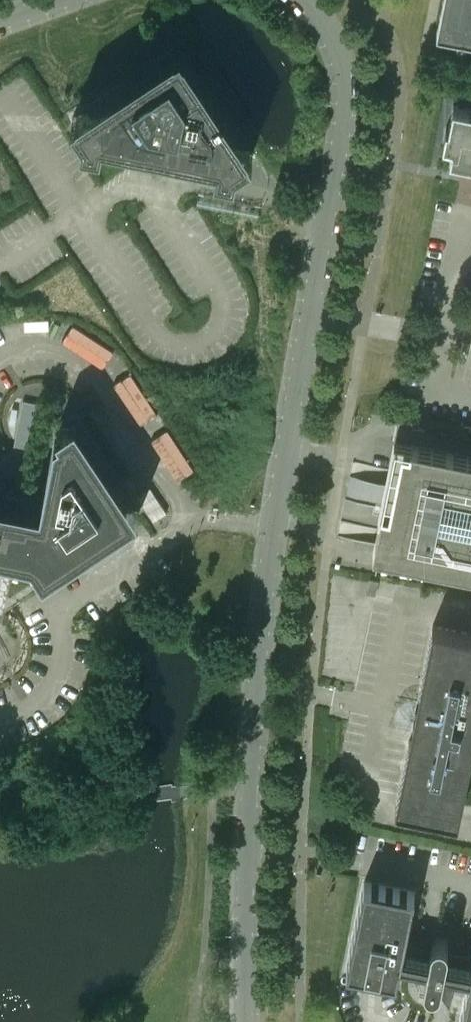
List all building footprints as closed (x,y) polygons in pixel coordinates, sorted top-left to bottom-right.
[(437,29),(460,34),(467,35),(470,36),(470,0),(443,0),(437,29)] [(83,131),(81,141),(102,145),(104,148),(144,156),(144,157),(172,163),(172,162),(211,170),(215,168),(236,172),(238,162),(254,151),(181,42),(72,115),(83,131)] [(453,104),(449,126),(446,126),(443,143),(452,145),(450,157),(470,162),(470,108),(453,104)] [(24,397),(12,454),(4,452),(0,471),(22,475),(37,399),(24,397)] [(2,557),(9,558),(17,553),(32,556),(44,574),(117,526),(121,527),(122,523),(140,511),(127,492),(129,488),(124,487),(76,415),(57,427),(60,432),(55,435),(41,504),(0,496),(0,556),(2,557)] [(412,443),(412,442),(394,439),(378,518),(380,518),(373,552),(470,571),(470,455),(412,443)] [(369,577),(367,592),(377,593),(379,579),(369,577)] [(414,714),(395,805),(458,818),(470,755),(470,631),(433,623),(414,714)] [(424,979),(424,980),(424,981),(424,982),(424,983),(425,984),(425,985),(427,987),(429,988),(431,989),(432,989),(434,989),(436,988),(438,987),(439,986),(440,985),(441,984),(441,982),(442,979),(468,984),(460,1021),(470,1021),(470,959),(447,954),(448,947),(448,946),(448,945),(448,942),(447,940),(446,939),(445,939),(444,937),(441,937),(439,937),(437,937),(435,938),(434,939),(432,941),(432,942),(431,943),(431,947),(405,942),(415,891),(364,880),(364,881),(346,968),(347,968),(397,978),(400,966),(426,972),(424,979)]
